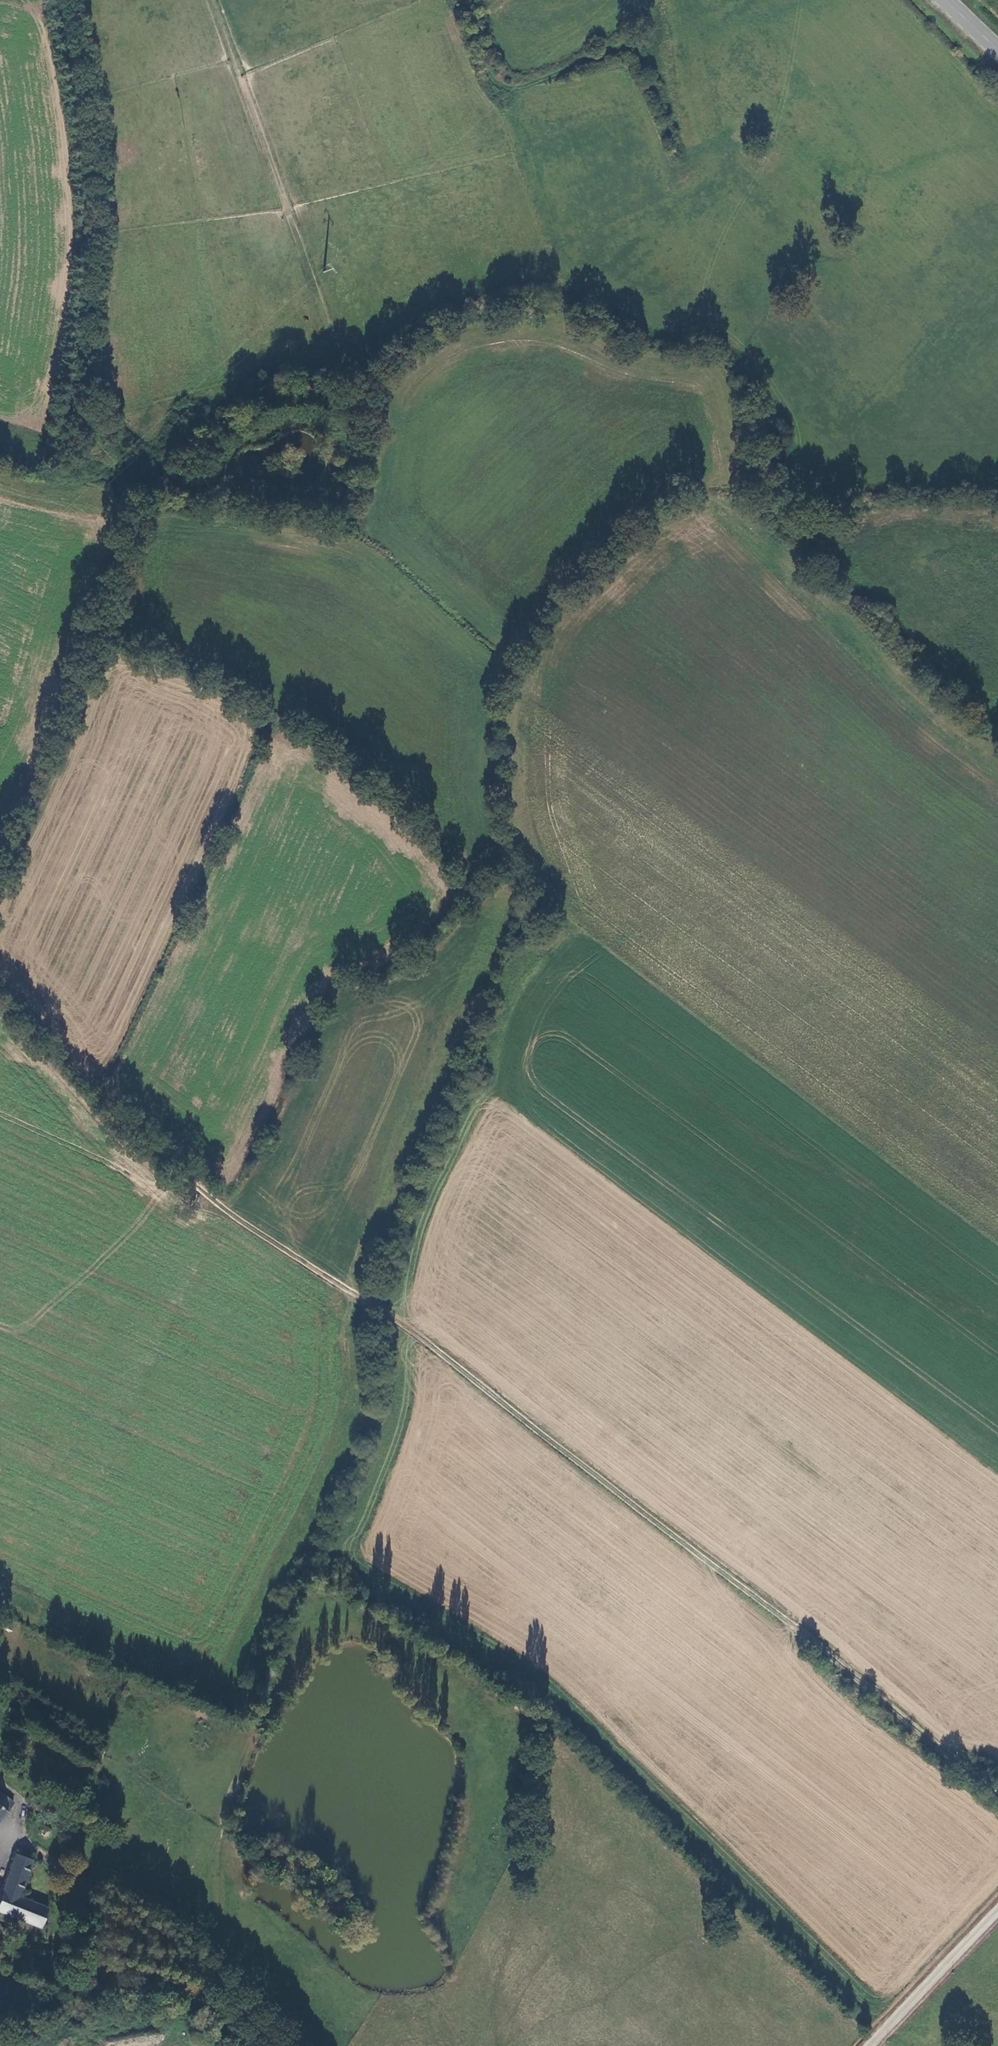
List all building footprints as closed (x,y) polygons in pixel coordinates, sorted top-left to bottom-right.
[(43,1829),(42,1830),(41,1832),(41,1834),(42,1836),(43,1838),(45,1839),(47,1839),(49,1838),(51,1837),(52,1835),(52,1833),(52,1831),(51,1829),(49,1828),(47,1828),(45,1828),(43,1829)] [(41,1927),(48,1907),(20,1897),(33,1859),(14,1852),(0,1894),(0,1912),(41,1927)]
